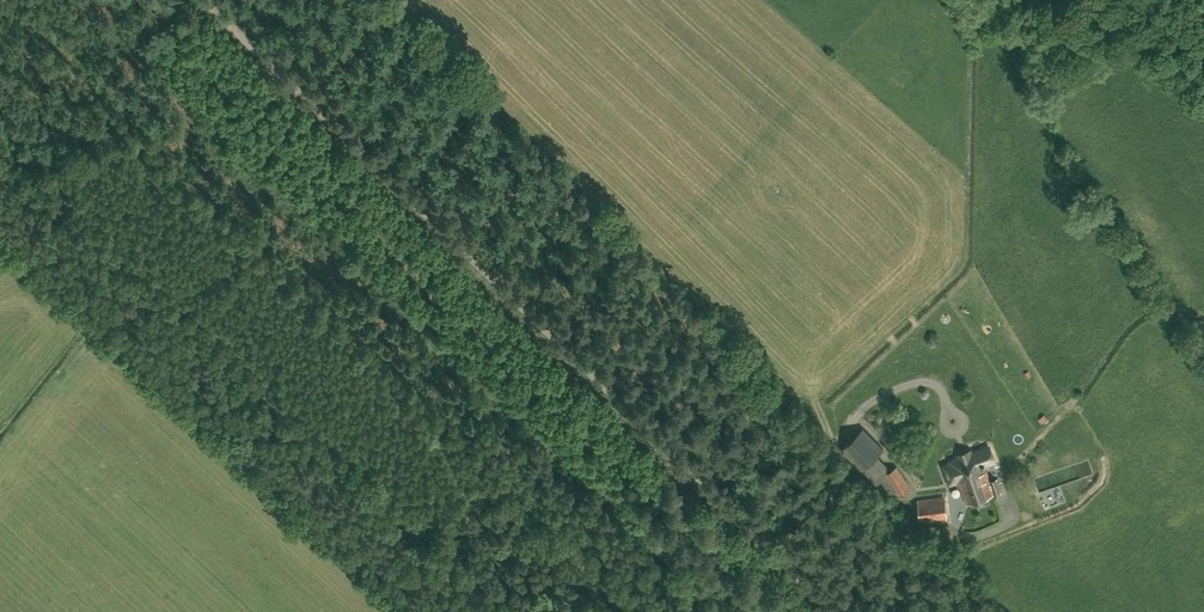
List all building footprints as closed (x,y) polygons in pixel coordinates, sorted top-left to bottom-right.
[(859,424),(838,446),(862,468),(885,443),(874,433),(871,436),(859,424)] [(992,461),(987,448),(968,455),(968,453),(962,455),(963,457),(953,461),(953,463),(950,464),(953,471),(951,472),(954,482),(959,480),(968,503),(1002,490),(998,477),(990,480),(985,466),(987,466),(986,463),(992,461)] [(897,467),(886,473),(900,494),(910,488),(897,467)] [(921,521),(949,518),(946,496),(918,500),(921,521)]
